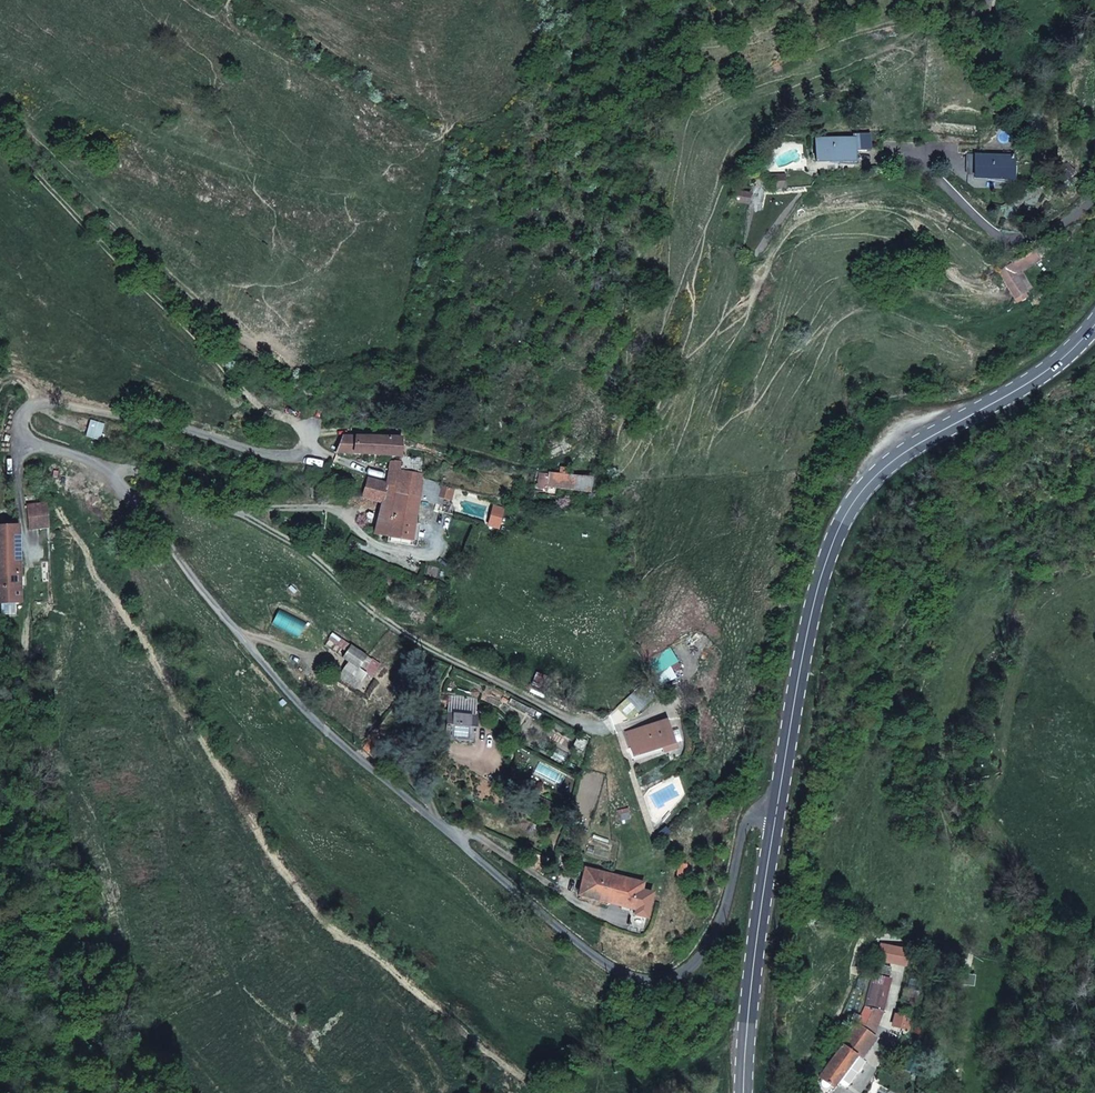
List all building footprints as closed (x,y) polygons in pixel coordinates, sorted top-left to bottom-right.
[(816,162),(854,161),(854,149),(869,149),(869,134),(853,135),(853,138),(816,138),(816,162)] [(974,178),(1012,179),(1012,156),(967,154),(967,167),(974,167),(974,174),(974,178)] [(1062,167),(1055,173),(1063,182),(1070,176),(1062,167)] [(785,175),(771,175),(771,187),(785,187),(785,175)] [(1026,268),(1036,261),(1033,256),(1022,262),(1026,268)] [(1008,265),(999,270),(1014,298),(1023,293),(1008,265)] [(343,437),(337,453),(401,457),(401,456),(402,438),(343,437)] [(396,496),(419,499),(422,480),(425,460),(401,456),(401,457),(400,462),(396,487),(386,484),(367,479),(362,497),(361,498),(382,503),(379,514),(390,517),(396,496)] [(390,460),(386,484),(396,487),(400,462),(390,460)] [(590,493),(592,478),(548,473),(548,475),(540,474),(538,488),(543,489),(542,495),(556,497),(558,488),(590,493)] [(419,499),(437,504),(440,485),(422,480),(419,499)] [(396,496),(390,517),(379,514),(374,534),(413,541),(419,499),(396,496)] [(46,503),(27,506),(29,529),(49,527),(46,503)] [(21,603),(19,525),(0,526),(0,603),(21,603)] [(371,659),(351,645),(343,658),(363,672),(371,659)] [(379,665),(371,659),(363,672),(371,677),(379,665)] [(639,711),(653,698),(641,685),(627,698),(639,711)] [(449,697),(447,713),(475,716),(477,700),(449,697)] [(508,704),(534,716),(537,711),(510,699),(508,704)] [(445,736),(474,739),(477,716),(475,716),(447,713),(445,736)] [(656,724),(626,733),(633,754),(662,745),(664,751),(676,748),(668,720),(656,724)] [(373,737),(363,749),(372,758),(381,743),(373,737)] [(587,741),(578,737),(573,745),(582,750),(587,741)] [(573,830),(586,835),(587,830),(575,826),(573,830)] [(579,895),(607,902),(614,876),(585,868),(579,895)] [(607,902),(636,909),(642,883),(614,876),(607,902)] [(872,974),(864,1008),(882,1012),(890,979),(872,974)] [(814,1086),(824,1092),(828,1092),(882,1025),(865,1011),(814,1086)]
